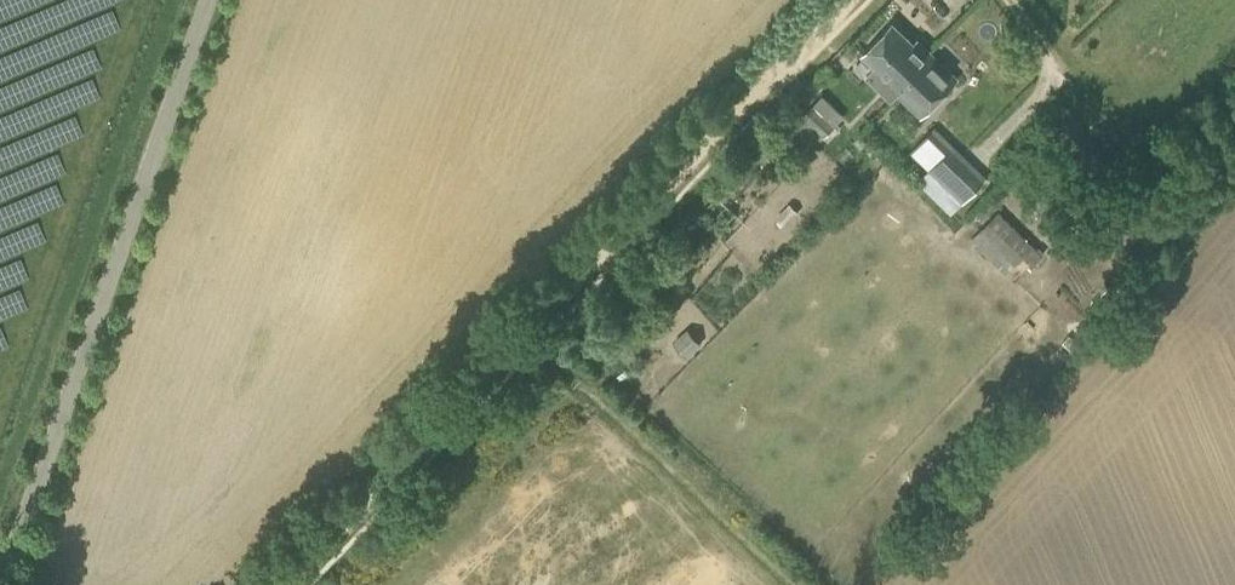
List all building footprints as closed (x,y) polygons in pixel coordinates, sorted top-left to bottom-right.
[(863,54),(875,65),(865,76),(892,100),(898,94),(896,93),(907,82),(905,80),(917,68),(915,67),(930,52),(918,41),(916,43),(892,24),(863,54)] [(896,93),(898,94),(920,116),(957,78),(930,52),(915,67),(917,68),(905,80),(907,82),(896,93)] [(824,136),(837,122),(815,102),(802,116),(824,136)] [(952,214),(987,177),(953,145),(918,182),(952,214)] [(1015,265),(1035,245),(999,210),(980,230),(1015,265)]
